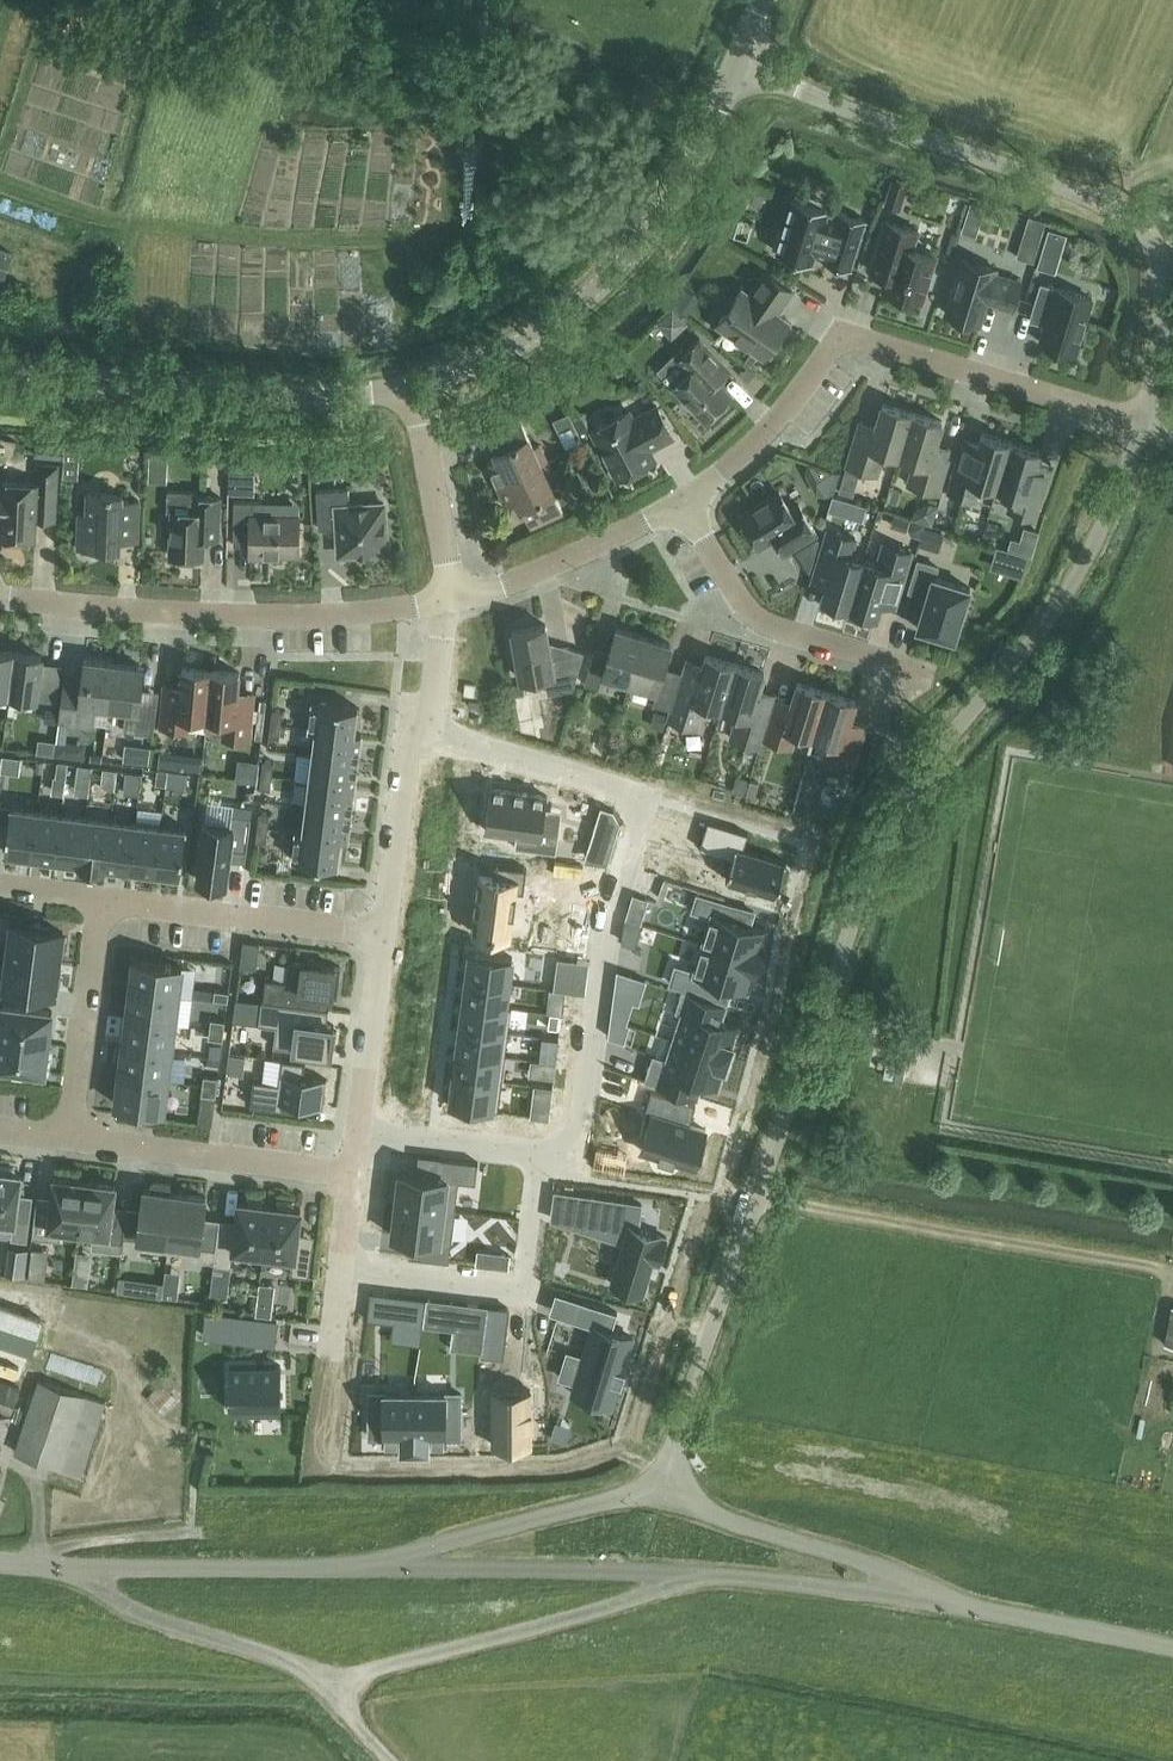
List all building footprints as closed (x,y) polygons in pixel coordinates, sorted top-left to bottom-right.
[(901,210),(908,186),(891,181),(884,205),(901,210)] [(851,269),(855,253),(866,219),(840,211),(838,218),(827,215),(829,208),(821,205),(822,200),(804,195),(803,200),(795,197),(778,252),(812,263),(814,255),(826,258),(825,261),(851,269)] [(1029,213),(1017,255),(1033,260),(1046,218),(1029,213)] [(886,221),(875,255),(870,271),(887,276),(883,290),(923,302),(928,285),(932,286),(936,272),(932,271),(937,256),(913,249),(919,231),(886,221)] [(8,280),(15,254),(0,250),(0,278),(8,280)] [(946,314),(980,324),(987,301),(1013,309),(1021,281),(996,274),(997,269),(963,259),(946,314)] [(766,272),(750,295),(742,289),(718,323),(765,356),(767,352),(771,355),(780,342),(776,340),(788,322),(775,313),(780,306),(782,308),(793,291),(766,272)] [(1076,354),(1092,299),(1041,284),(1032,314),(1047,319),(1040,343),(1076,354)] [(689,324),(673,308),(656,324),(672,340),(689,324)] [(678,361),(689,372),(673,388),(706,422),(732,397),(718,383),(731,371),(700,339),(678,361)] [(873,437),(858,432),(847,467),(877,476),(884,452),(900,457),(913,413),(883,404),(873,437)] [(592,432),(618,480),(656,460),(648,447),(657,443),(658,446),(674,438),(657,407),(634,420),(629,412),(592,432)] [(824,428),(828,417),(807,410),(803,420),(824,428)] [(913,413),(900,457),(915,462),(908,485),(938,494),(949,459),(933,455),(943,422),(913,413)] [(497,485),(548,462),(540,445),(534,448),(521,418),(488,433),(497,451),(494,452),(498,460),(488,464),(497,485)] [(973,467),(958,463),(949,493),(975,501),(980,484),(997,489),(1011,443),(983,434),(973,467)] [(1040,451),(1011,443),(997,489),(1014,494),(1009,511),(1035,519),(1045,488),(1030,484),(1040,451)] [(548,462),(497,485),(507,506),(516,501),(520,509),(522,508),(531,526),(563,512),(550,482),(555,479),(548,462)] [(3,482),(2,492),(0,492),(0,520),(1,520),(0,535),(0,539),(36,541),(37,520),(55,521),(58,466),(39,465),(38,484),(3,482)] [(317,492),(319,530),(338,529),(340,555),(387,552),(384,504),(350,507),(349,490),(317,492)] [(168,491),(167,512),(173,512),(170,557),(204,558),(204,540),(219,540),(219,527),(221,498),(195,497),(196,492),(168,491)] [(784,554),(790,550),(817,534),(800,506),(791,511),(780,492),(739,517),(759,548),(775,538),(784,554)] [(123,501),(123,495),(88,494),(87,514),(80,514),(78,548),(121,550),(121,540),(138,541),(140,502),(123,501)] [(268,559),(268,555),(299,556),(300,517),(263,516),(263,503),(235,502),(234,546),(251,546),(250,558),(268,559)] [(829,531),(819,563),(833,567),(823,600),(850,608),(864,561),(851,557),(856,539),(829,531)] [(820,542),(817,538),(796,551),(809,572),(810,572),(820,542)] [(878,565),(864,561),(850,608),(877,617),(887,584),(901,588),(912,553),(884,544),(878,565)] [(971,589),(935,578),(938,568),(919,562),(910,591),(927,597),(918,629),(955,640),(971,589)] [(546,626),(513,632),(522,680),(545,676),(548,695),(573,690),(584,653),(569,648),(551,652),(546,626)] [(595,653),(585,685),(599,689),(603,675),(630,683),(644,637),(617,629),(610,652),(608,657),(595,653)] [(644,637),(630,683),(657,691),(653,705),(672,711),(683,673),(681,679),(663,673),(671,645),(644,637)] [(15,654),(0,652),(0,695),(10,696),(15,654)] [(15,654),(10,696),(57,702),(61,670),(46,668),(42,663),(43,657),(15,654)] [(683,673),(672,711),(669,721),(698,729),(706,704),(722,709),(736,665),(706,656),(701,675),(684,670),(683,673)] [(109,707),(115,665),(85,661),(82,682),(65,680),(59,723),(93,727),(96,705),(109,707)] [(145,668),(115,665),(109,707),(127,709),(124,731),(154,735),(159,692),(142,690),(145,668)] [(736,665),(722,709),(739,714),(731,739),(760,748),(763,739),(773,709),(773,706),(757,701),(765,674),(736,665)] [(164,696),(161,729),(188,732),(190,717),(207,718),(212,671),(183,668),(181,687),(165,686),(164,696)] [(207,718),(206,731),(224,733),(223,740),(250,742),(254,704),(255,694),(238,692),(240,674),(212,671),(207,718)] [(789,714),(773,709),(763,739),(792,748),(797,731),(814,736),(827,692),(798,684),(789,714)] [(827,692),(814,736),(830,741),(825,758),(854,767),(864,737),(847,732),(856,701),(827,692)] [(313,701),(309,728),(362,735),(362,734),(355,733),(358,707),(313,701)] [(273,709),(271,723),(282,725),(284,710),(273,709)] [(282,725),(271,723),(269,738),(280,739),(282,725)] [(362,735),(309,728),(309,729),(316,730),(313,755),(358,761),(362,735)] [(358,761),(313,755),(310,781),(355,787),(358,761)] [(263,760),(262,775),(272,776),(274,762),(263,760)] [(56,777),(67,778),(69,763),(58,762),(56,777)] [(156,785),(166,786),(168,771),(158,770),(156,785)] [(124,793),(140,795),(143,773),(126,771),(124,793)] [(167,786),(186,789),(188,773),(169,771),(167,786)] [(272,776),(262,775),(260,789),(271,791),(272,776)] [(310,781),(307,807),(352,813),(355,787),(310,781)] [(491,788),(486,830),(517,834),(515,847),(538,851),(539,837),(542,838),(546,807),(548,795),(491,788)] [(8,830),(11,806),(0,805),(0,829),(8,830)] [(601,805),(593,834),(615,841),(621,822),(614,809),(601,805)] [(32,856),(38,809),(11,806),(8,830),(5,853),(32,856)] [(296,831),(296,832),(349,838),(352,813),(307,807),(304,831),(296,831)] [(62,812),(38,809),(32,856),(56,859),(62,812)] [(86,815),(62,812),(56,859),(80,862),(86,815)] [(260,813),(258,827),(269,828),(270,814),(260,813)] [(111,818),(86,815),(80,862),(80,865),(105,868),(105,865),(111,818)] [(206,823),(198,880),(227,883),(231,849),(247,852),(252,817),(233,815),(232,827),(206,823)] [(130,868),(136,821),(111,818),(105,865),(130,868)] [(709,820),(701,847),(733,857),(727,878),(777,894),(787,861),(744,848),(749,832),(709,820)] [(161,825),(136,821),(130,868),(155,871),(161,825)] [(187,828),(161,825),(155,871),(181,875),(187,828)] [(269,828),(258,827),(256,841),(267,843),(269,828)] [(349,838),(296,832),(293,859),(338,864),(341,839),(348,839),(349,838)] [(482,869),(474,926),(521,932),(529,875),(482,869)] [(353,877),(353,894),(367,894),(367,877),(353,877)] [(698,894),(694,909),(713,915),(704,943),(760,960),(764,945),(761,945),(766,930),(750,925),(755,911),(698,894)] [(12,926),(8,956),(59,962),(60,952),(65,953),(67,938),(62,937),(63,932),(50,931),(51,926),(26,923),(26,928),(12,926)] [(252,960),(276,961),(277,950),(305,951),(306,932),(253,931),(252,960)] [(677,965),(671,983),(728,1000),(733,984),(748,989),(752,974),(755,975),(760,960),(704,943),(695,971),(677,965)] [(471,952),(467,979),(509,984),(513,958),(471,952)] [(59,962),(8,956),(4,985),(18,987),(18,992),(42,995),(43,990),(55,992),(56,987),(60,987),(62,973),(58,972),(59,962)] [(131,990),(179,996),(183,967),(135,960),(131,990)] [(263,1002),(325,1010),(327,996),(338,997),(342,969),(323,966),(323,962),(308,960),(307,964),(289,962),(287,982),(266,979),(263,1002)] [(557,972),(554,990),(585,994),(588,976),(557,972)] [(506,1008),(509,984),(467,979),(464,1003),(506,1008)] [(175,1024),(179,996),(131,990),(127,1018),(175,1024)] [(229,992),(215,990),(214,1000),(228,1002),(229,992)] [(684,992),(678,1009),(684,1011),(675,1039),(731,1057),(734,1045),(732,1044),(737,1027),(721,1021),(726,1005),(684,992)] [(323,1024),(325,1010),(263,1002),(262,1002),(259,1025),(277,1027),(274,1046),(294,1049),(294,1053),(312,1055),(312,1051),(331,1054),(331,1048),(335,1049),(337,1032),(334,1031),(334,1026),(323,1024)] [(548,1002),(546,1013),(551,1014),(560,1015),(562,1015),(564,1004),(548,1002)] [(464,1003),(461,1027),(509,1033),(512,1008),(506,1008),(464,1003)] [(48,1045),(53,1012),(0,1005),(0,1039),(48,1045)] [(551,1014),(549,1028),(558,1029),(560,1015),(551,1014)] [(172,1053),(175,1024),(127,1018),(124,1047),(172,1053)] [(210,1029),(224,1031),(226,1021),(211,1019),(210,1029)] [(461,1027),(458,1051),(506,1057),(509,1033),(461,1027)] [(223,1040),(224,1031),(210,1029),(209,1039),(223,1040)] [(0,1039),(0,1072),(25,1076),(26,1071),(45,1073),(46,1066),(50,1066),(53,1050),(48,1049),(48,1045),(0,1039)] [(655,1056),(647,1080),(697,1096),(702,1081),(718,1086),(724,1068),(727,1069),(731,1057),(675,1039),(668,1060),(655,1056)] [(168,1081),(172,1053),(124,1047),(120,1075),(168,1081)] [(458,1051),(455,1075),(503,1081),(506,1057),(458,1051)] [(542,1051),(540,1062),(556,1064),(558,1053),(542,1051)] [(250,1107),(300,1113),(301,1105),(323,1108),(327,1080),(304,1077),(306,1063),(282,1059),(279,1083),(254,1080),(250,1107)] [(540,1062),(539,1073),(555,1075),(556,1064),(540,1062)] [(164,1111),(168,1081),(120,1075),(116,1105),(164,1111)] [(455,1075),(451,1104),(499,1110),(503,1081),(455,1075)] [(203,1086),(217,1088),(218,1078),(204,1076),(203,1086)] [(216,1097),(217,1088),(203,1086),(202,1095),(216,1097)] [(537,1086),(536,1097),(552,1099),(553,1088),(537,1086)] [(652,1114),(641,1150),(659,1156),(659,1158),(674,1163),(675,1160),(695,1166),(706,1129),(690,1125),(677,1121),(683,1100),(652,1091),(646,1112),(652,1114)] [(401,1173),(397,1205),(456,1212),(459,1182),(476,1184),(479,1163),(441,1159),(438,1177),(417,1175),(401,1173)] [(13,1230),(12,1239),(28,1241),(32,1203),(18,1201),(21,1174),(14,1173),(15,1168),(0,1166),(0,1229),(13,1230)] [(62,1228),(79,1230),(85,1182),(54,1178),(51,1205),(37,1204),(33,1237),(61,1241),(62,1228)] [(122,1250),(126,1219),(127,1215),(113,1213),(116,1186),(85,1182),(79,1230),(94,1232),(92,1249),(122,1252),(122,1250)] [(127,1215),(126,1219),(122,1250),(138,1252),(139,1247),(168,1251),(176,1194),(171,1193),(171,1188),(151,1186),(150,1190),(145,1190),(141,1215),(127,1213),(127,1215)] [(176,1194),(168,1251),(197,1255),(197,1260),(215,1262),(218,1233),(220,1225),(203,1223),(206,1198),(176,1194)] [(587,1196),(582,1230),(614,1239),(615,1240),(616,1237),(625,1240),(624,1244),(612,1283),(644,1293),(650,1273),(654,1261),(659,1262),(659,1261),(667,1236),(639,1228),(642,1204),(599,1198),(587,1196)] [(263,1262),(270,1206),(264,1205),(264,1200),(247,1198),(247,1203),(239,1202),(235,1235),(218,1233),(215,1262),(214,1265),(231,1267),(234,1249),(263,1253),(262,1262),(263,1262)] [(277,1207),(270,1206),(263,1262),(292,1265),(291,1275),(310,1277),(313,1245),(297,1243),(301,1210),(293,1209),(294,1204),(277,1202),(277,1207)] [(397,1205),(393,1236),(411,1239),(420,1240),(418,1258),(449,1262),(456,1212),(397,1205)] [(498,1254),(497,1268),(508,1269),(510,1255),(498,1254)] [(170,1285),(171,1270),(128,1269),(127,1284),(170,1285)] [(568,1352),(561,1377),(576,1382),(573,1392),(612,1405),(619,1382),(622,1383),(626,1370),(623,1369),(633,1336),(612,1330),(618,1312),(583,1301),(577,1321),(593,1326),(584,1357),(568,1352)] [(31,1353),(43,1319),(0,1305),(0,1343),(31,1353)] [(271,1317),(272,1307),(258,1305),(256,1316),(271,1317)] [(1172,1305),(1165,1344),(1172,1346),(1172,1305)] [(208,1315),(205,1336),(274,1344),(277,1323),(208,1315)] [(280,1365),(228,1366),(229,1411),(281,1410),(280,1365)] [(147,1399),(164,1414),(177,1399),(170,1391),(179,1382),(163,1368),(154,1378),(160,1384),(147,1399)] [(12,1414),(20,1387),(19,1387),(20,1384),(1,1378),(0,1376),(0,1410),(12,1414)] [(107,1403),(38,1380),(14,1454),(83,1476),(107,1403)] [(493,1391),(493,1446),(532,1446),(531,1391),(493,1391)] [(370,1393),(370,1438),(384,1438),(384,1445),(402,1446),(402,1451),(415,1451),(416,1394),(370,1393)] [(416,1394),(415,1451),(428,1451),(428,1446),(446,1446),(446,1439),(461,1439),(461,1394),(416,1394)] [(11,1415),(0,1412),(0,1449),(11,1415)]
